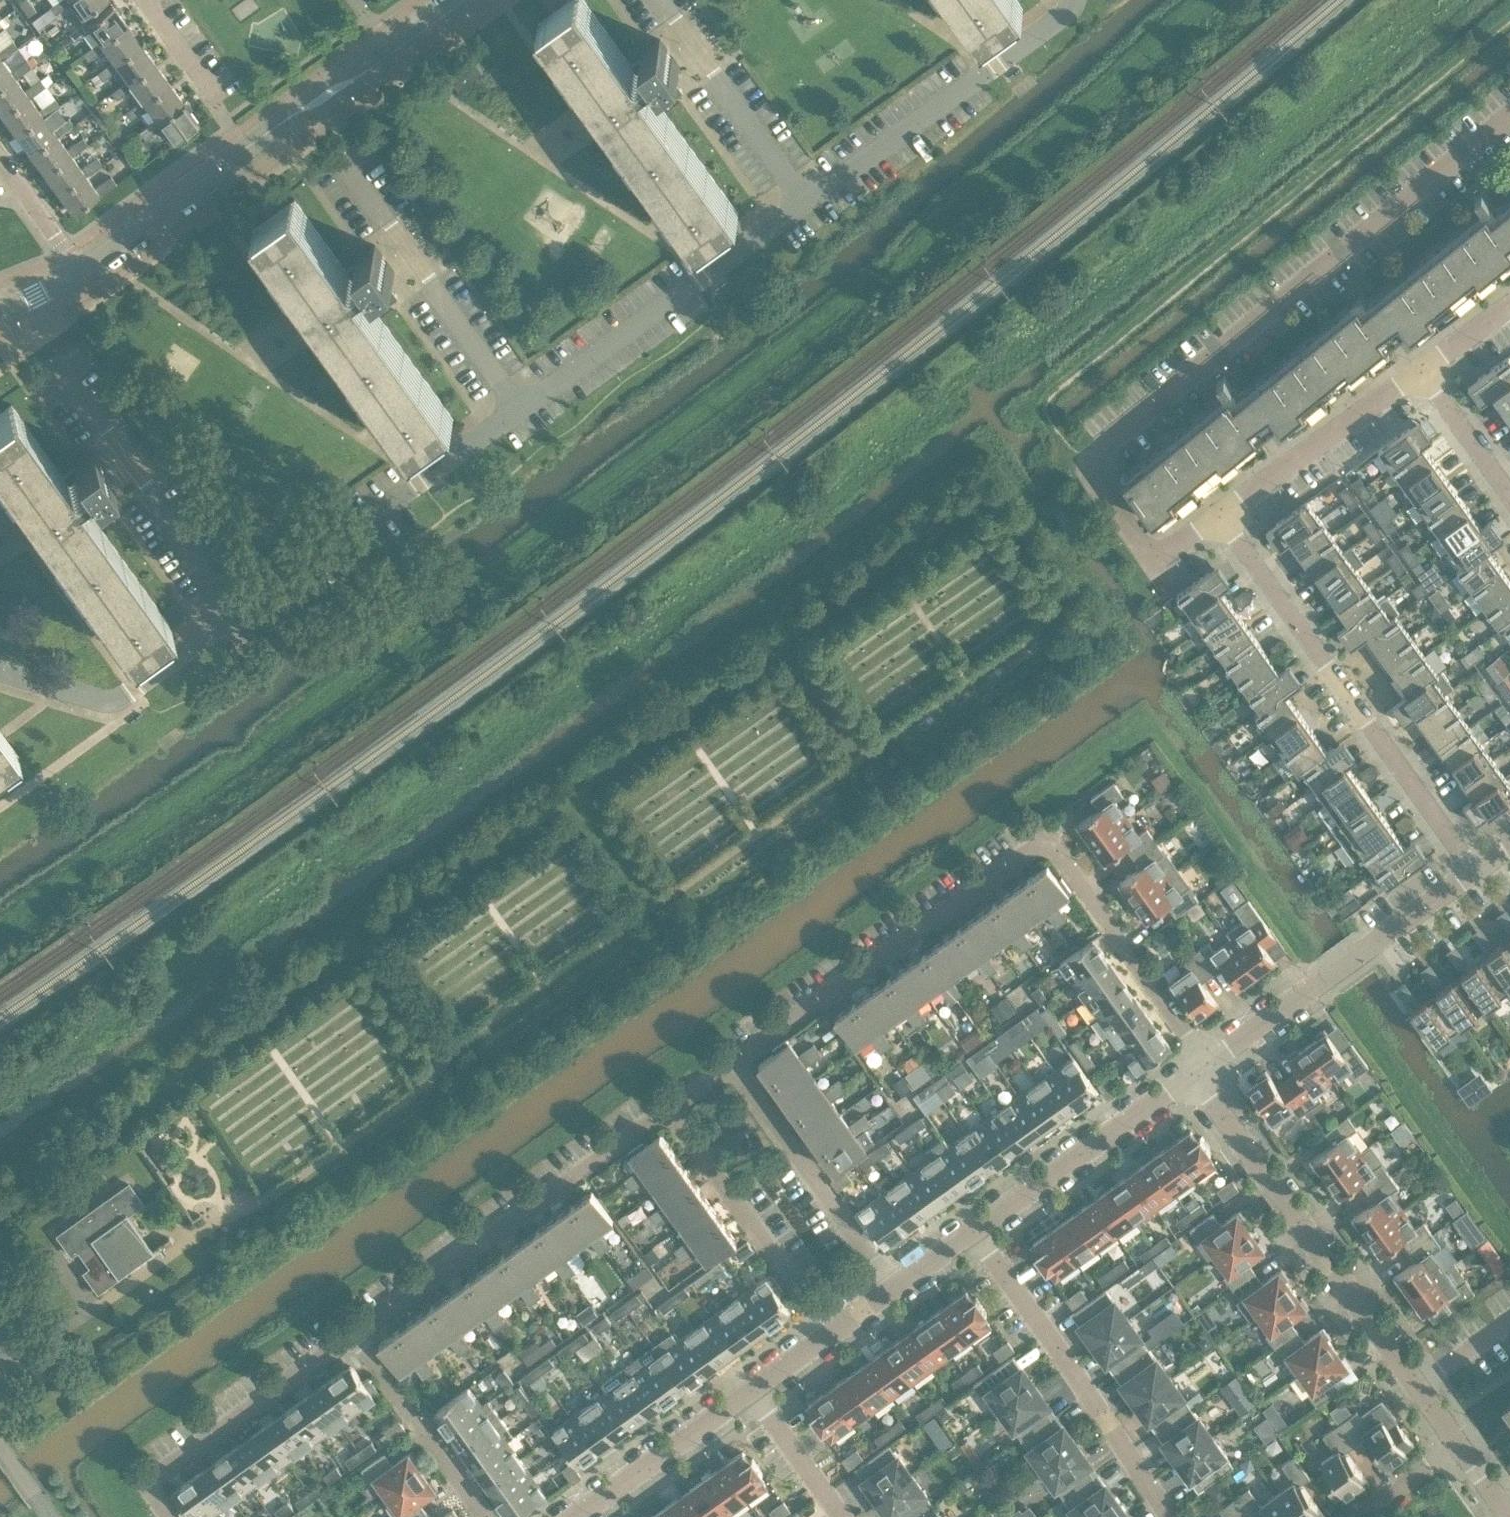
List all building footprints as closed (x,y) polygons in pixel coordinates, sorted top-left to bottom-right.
[(81,16),(103,0),(56,0),(49,5),(55,13),(70,2),(81,16)] [(623,51),(586,0),(568,0),(538,22),(697,242),(738,211),(662,106),(683,91),(676,82),(670,73),(680,65),(660,38),(641,52),(643,55),(632,63),(623,51)] [(981,36),(1023,6),(1018,0),(955,0),(981,36)] [(99,41),(125,22),(112,3),(86,22),(86,21),(69,33),(74,40),(90,28),(99,41)] [(113,60),(139,41),(125,22),(99,41),(83,52),(89,60),(105,49),(113,60)] [(1,58),(17,46),(12,39),(0,48),(0,58),(1,58)] [(127,79),(153,60),(139,41),(113,60),(97,72),(102,78),(118,67),(127,79)] [(0,58),(0,88),(15,77),(31,66),(26,59),(10,70),(1,58),(0,58)] [(141,99),(167,80),(153,60),(127,79),(111,91),(117,99),(133,87),(141,99)] [(0,88),(0,111),(3,116),(29,97),(45,85),(40,78),(24,90),(15,77),(0,88)] [(157,120),(183,101),(167,80),(141,99),(125,110),(131,117),(146,106),(155,118),(157,120)] [(29,97),(3,116),(17,135),(43,116),(59,104),(54,97),(38,109),(29,97)] [(197,121),(183,101),(157,120),(155,118),(140,130),(145,137),(161,126),(171,140),(197,121)] [(43,116),(17,135),(32,155),(57,136),(74,124),(68,117),(52,129),(43,116)] [(57,136),(32,155),(46,174),(72,155),(88,143),(83,136),(66,148),(57,136)] [(72,155),(46,174),(60,193),(85,174),(102,162),(96,155),(80,167),(72,155)] [(85,174),(60,193),(73,211),(98,193),(100,195),(116,182),(111,175),(94,186),(85,174)] [(1504,208),(1499,212),(1491,200),(1489,200),(1481,190),(1474,195),(1481,205),(1481,207),(1485,211),(1375,300),(1362,311),(1356,303),(1247,392),(1242,397),(1233,385),(1231,385),(1224,375),(1217,380),(1224,390),(1224,391),(1227,396),(1123,480),(1152,521),(1270,425),(1275,421),(1281,428),(1282,428),(1398,333),(1404,328),(1410,336),(1509,255),(1509,203),(1504,208)] [(353,276),(339,257),(295,197),(254,227),(412,447),(454,417),(377,311),(398,296),(392,287),(385,278),(395,271),(376,244),(356,257),(364,268),(353,276)] [(1509,381),(1509,357),(1509,355),(1469,384),(1482,402),(1491,396),(1490,395),(1509,381)] [(1509,406),(1509,381),(1490,395),(1491,396),(1502,412),(1509,406)] [(54,463),(10,403),(0,411),(0,475),(129,653),(170,624),(93,518),(114,502),(108,493),(101,484),(111,476),(91,449),(72,463),(80,474),(68,482),(54,463)] [(1409,427),(1378,449),(1391,466),(1422,444),(1422,445),(1432,437),(1419,419),(1409,427)] [(1434,461),(1422,445),(1422,444),(1391,466),(1403,483),(1434,461)] [(1415,500),(1446,477),(1434,461),(1403,483),(1415,500)] [(1358,490),(1366,484),(1359,475),(1351,481),(1358,490)] [(1426,516),(1457,494),(1446,477),(1415,500),(1426,516)] [(1338,490),(1345,499),(1353,494),(1346,484),(1338,490)] [(1372,494),(1366,484),(1358,490),(1364,499),(1372,494)] [(1360,503),(1353,494),(1345,499),(1352,509),(1360,503)] [(1438,533),(1469,511),(1457,494),(1426,516),(1438,533)] [(1289,540),(1320,517),(1307,500),(1267,529),(1279,546),(1289,540)] [(1381,523),(1389,518),(1383,508),(1375,514),(1381,523)] [(1450,549),(1481,527),(1469,511),(1438,533),(1450,549)] [(1300,556),(1332,534),(1320,517),(1289,540),(1300,556)] [(1362,523),(1369,532),(1377,527),(1370,517),(1362,523)] [(1396,527),(1389,518),(1381,523),(1388,533),(1396,527)] [(1461,565),(1462,566),(1487,548),(1487,549),(1503,538),(1490,519),(1481,526),(1481,527),(1450,549),(1461,565)] [(1377,527),(1369,532),(1376,542),(1383,536),(1377,527)] [(1312,573),(1344,550),(1332,534),(1300,556),(1312,573)] [(1405,556),(1413,551),(1407,542),(1399,547),(1405,556)] [(1457,568),(1472,589),(1501,568),(1487,549),(1487,548),(1462,566),(1461,565),(1457,568)] [(1324,589),(1355,567),(1344,550),(1312,573),(1324,589)] [(1393,565),(1401,560),(1394,551),(1386,556),(1393,565)] [(1413,551),(1405,556),(1412,566),(1420,560),(1413,551)] [(1407,569),(1401,560),(1393,565),(1399,575),(1407,569)] [(1177,594),(1189,611),(1220,589),(1230,582),(1217,564),(1177,594)] [(1336,606),(1367,584),(1355,567),(1324,589),(1336,606)] [(1501,568),(1472,589),(1486,608),(1509,591),(1509,581),(1501,568)] [(1427,591),(1435,586),(1428,576),(1420,582),(1427,591)] [(1418,597),(1427,591),(1420,582),(1411,588),(1418,597)] [(1348,623),(1379,600),(1367,584),(1336,606),(1347,622),(1348,623)] [(1189,611),(1201,628),(1232,605),(1220,589),(1189,611)] [(1234,596),(1238,601),(1251,592),(1250,591),(1249,590),(1248,590),(1247,589),(1244,589),(1243,590),(1242,590),(1234,596)] [(1486,608),(1500,629),(1505,625),(1504,625),(1509,620),(1509,591),(1486,608)] [(1242,607),(1249,601),(1251,600),(1251,599),(1252,598),(1252,597),(1252,596),(1252,595),(1252,594),(1251,593),(1251,592),(1238,601),(1242,607)] [(1391,616),(1379,600),(1348,623),(1347,622),(1338,628),(1351,646),(1360,640),(1367,635),(1391,617),(1391,616)] [(1161,605),(1157,607),(1154,610),(1160,618),(1167,613),(1161,605)] [(1201,628),(1213,644),(1244,622),(1232,605),(1201,628)] [(1160,618),(1154,610),(1144,617),(1150,625),(1160,618)] [(1410,633),(1396,614),(1395,613),(1391,616),(1391,617),(1367,635),(1381,654),(1410,633)] [(1213,644),(1225,661),(1256,638),(1244,622),(1213,644)] [(1410,633),(1381,654),(1395,674),(1424,653),(1410,633)] [(1225,661),(1237,677),(1268,655),(1256,638),(1225,661)] [(1274,651),(1286,642),(1286,641),(1285,640),(1284,640),(1283,639),(1282,639),(1281,639),(1280,639),(1279,639),(1278,640),(1270,646),(1274,651)] [(1286,642),(1274,651),(1277,656),(1285,651),(1286,650),(1287,649),(1287,648),(1288,647),(1288,646),(1288,644),(1287,643),(1286,642)] [(1469,650),(1476,660),(1484,654),(1477,644),(1469,650)] [(1476,660),(1469,650),(1460,656),(1467,666),(1476,660)] [(1434,677),(1439,673),(1424,653),(1395,674),(1408,692),(1409,693),(1433,675),(1434,677)] [(1237,677),(1249,694),(1280,671),(1279,671),(1268,655),(1237,677)] [(1302,682),(1288,664),(1279,671),(1280,671),(1249,694),(1260,709),(1261,710),(1285,693),(1286,694),(1292,689),(1302,682)] [(1495,682),(1503,676),(1496,667),(1488,672),(1495,682)] [(1445,692),(1434,677),(1433,675),(1409,693),(1408,692),(1401,697),(1402,697),(1392,704),(1405,721),(1414,715),(1445,692)] [(1476,681),(1482,691),(1490,685),(1484,676),(1476,681)] [(1509,685),(1503,676),(1495,682),(1502,691),(1509,685)] [(1490,685),(1482,691),(1489,700),(1497,694),(1490,685)] [(1426,731),(1457,709),(1445,692),(1414,715),(1426,731)] [(1255,713),(1270,733),(1299,712),(1286,694),(1285,693),(1261,710),(1260,709),(1255,713)] [(1438,748),(1469,725),(1457,709),(1426,731),(1438,748)] [(1506,724),(1509,721),(1509,712),(1507,709),(1499,714),(1506,724)] [(1270,733),(1284,753),(1313,732),(1299,712),(1270,733)] [(1450,764),(1481,742),(1469,725),(1438,748),(1450,764)] [(17,754),(0,730),(0,766),(17,754)] [(1299,773),(1303,770),(1303,769),(1327,751),(1313,732),(1284,753),(1299,773)] [(1303,769),(1303,770),(1315,786),(1346,763),(1346,764),(1356,757),(1343,740),(1334,746),(1333,746),(1327,751),(1303,769)] [(1462,781),(1493,759),(1481,742),(1450,764),(1462,781)] [(1473,797),(1505,775),(1493,759),(1462,781),(1473,797)] [(1315,786),(1327,802),(1358,780),(1346,764),(1346,763),(1315,786)] [(1363,776),(1376,767),(1375,766),(1374,765),(1373,764),(1372,764),(1371,764),(1370,764),(1369,764),(1367,765),(1360,771),(1363,776)] [(1376,767),(1363,776),(1367,781),(1375,776),(1376,775),(1377,774),(1377,773),(1377,772),(1378,771),(1377,770),(1377,768),(1376,767)] [(1505,775),(1473,797),(1464,804),(1476,821),(1486,815),(1509,798),(1509,783),(1505,775)] [(1092,841),(1126,816),(1115,800),(1123,794),(1114,780),(1091,797),(1099,808),(1076,824),(1082,833),(1085,831),(1092,841)] [(1327,802),(1338,819),(1370,797),(1358,780),(1327,802)] [(1338,819),(1350,836),(1382,813),(1370,797),(1338,819)] [(1317,809),(1314,806),(1305,812),(1308,816),(1317,809)] [(1350,836),(1362,852),(1393,830),(1382,813),(1350,836)] [(1395,820),(1399,826),(1412,817),(1411,815),(1410,815),(1409,814),(1407,814),(1405,814),(1404,814),(1403,815),(1395,820)] [(1126,816),(1092,841),(1099,851),(1096,853),(1103,862),(1125,845),(1133,856),(1156,839),(1147,827),(1138,833),(1126,816)] [(1413,818),(1412,817),(1399,826),(1403,831),(1410,826),(1412,825),(1412,824),(1413,823),(1413,822),(1413,821),(1413,819),(1413,818)] [(1393,830),(1362,852),(1374,869),(1405,846),(1393,830)] [(1156,839),(1133,856),(1141,867),(1118,883),(1124,892),(1127,890),(1134,900),(1165,877),(1168,875),(1156,858),(1165,852),(1156,839)] [(1405,846),(1374,869),(1387,886),(1418,864),(1427,857),(1414,839),(1405,846)] [(1029,876),(1062,922),(1067,918),(1056,903),(1072,891),(1062,876),(1058,879),(1047,863),(1029,876)] [(1168,875),(1165,877),(1134,900),(1141,909),(1138,911),(1145,920),(1167,904),(1176,915),(1199,899),(1177,869),(1168,875)] [(1012,889),(1033,919),(1045,911),(1056,926),(1062,922),(1029,876),(1012,889)] [(994,902),(1027,947),(1032,943),(1021,928),(1033,919),(1012,889),(994,902)] [(1356,895),(1345,903),(1351,912),(1362,904),(1356,895)] [(1277,961),(1260,939),(1271,930),(1248,898),(1234,907),(1243,919),(1226,931),(1231,938),(1256,972),(1266,965),(1268,968),(1277,961)] [(976,914),(998,944),(1010,936),(1021,951),(1027,947),(994,902),(976,914)] [(1351,912),(1345,903),(1339,908),(1345,916),(1351,912)] [(959,927),(992,973),(997,968),(986,953),(998,944),(976,914),(959,927)] [(941,939),(963,970),(975,961),(986,977),(992,973),(959,927),(941,939)] [(1196,950),(1212,973),(1223,965),(1239,988),(1248,982),(1246,979),(1256,972),(1231,938),(1215,950),(1209,941),(1196,950)] [(924,952),(957,998),(962,994),(951,978),(963,970),(941,939),(924,952)] [(1503,944),(1502,943),(1487,954),(1509,986),(1509,939),(1503,944)] [(1073,980),(1107,956),(1099,945),(1096,947),(1091,940),(1060,962),(1073,980)] [(1212,973),(1196,950),(1183,959),(1189,968),(1167,984),(1178,999),(1183,996),(1196,1015),(1207,1007),(1209,1010),(1218,1004),(1202,981),(1212,973)] [(906,964),(928,995),(940,986),(951,1002),(957,998),(924,952),(906,964)] [(1487,954),(1486,954),(1488,956),(1478,962),(1477,961),(1462,972),(1486,1006),(1502,995),(1500,994),(1509,987),(1509,986),(1487,954)] [(1086,998),(1117,976),(1112,969),(1115,967),(1107,956),(1073,980),(1086,998)] [(889,977),(921,1023),(927,1019),(916,1003),(928,995),(906,964),(889,977)] [(1486,1006),(1462,972),(1461,972),(1462,974),(1453,981),(1452,979),(1436,990),(1461,1025),(1476,1014),(1475,1012),(1485,1005),(1486,1007),(1486,1006)] [(1098,1015),(1132,991),(1124,980),(1121,982),(1117,976),(1086,998),(1098,1015)] [(871,990),(893,1020),(905,1011),(916,1027),(921,1023),(889,977),(871,990)] [(1032,990),(1041,1003),(1048,998),(1039,985),(1032,990)] [(853,1002),(886,1048),(892,1044),(881,1028),(893,1020),(871,990),(853,1002)] [(1461,1025),(1436,990),(1437,992),(1427,999),(1426,997),(1410,1009),(1435,1043),(1451,1032),(1450,1030),(1459,1023),(1460,1025),(1461,1025)] [(1111,1033),(1142,1011),(1137,1004),(1140,1002),(1132,991),(1098,1015),(1111,1033)] [(886,1048),(853,1002),(835,1015),(857,1045),(869,1036),(881,1052),(886,1048)] [(1041,1010),(1050,1023),(1057,1018),(1048,1005),(1041,1010)] [(1032,1010),(1019,1019),(1024,1026),(1037,1017),(1032,1010)] [(1124,1050),(1157,1026),(1149,1015),(1147,1017),(1142,1011),(1111,1033),(1124,1050)] [(1057,1018),(1050,1023),(1059,1036),(1066,1031),(1057,1018)] [(1011,1036),(1024,1026),(1019,1019),(1006,1028),(1011,1036)] [(1157,1026),(1124,1050),(1140,1074),(1157,1062),(1154,1057),(1168,1047),(1162,1039),(1165,1038),(1157,1026)] [(1368,1065),(1352,1042),(1341,1051),(1324,1028),(1315,1034),(1317,1037),(1308,1044),(1332,1078),(1349,1066),(1355,1075),(1368,1065)] [(984,1044),(989,1051),(1002,1042),(997,1035),(984,1044)] [(772,1081),(818,1048),(814,1042),(798,1054),(787,1038),(772,1048),(774,1052),(759,1063),(772,1081)] [(1070,1043),(1079,1056),(1086,1051),(1077,1038),(1070,1043)] [(989,1051),(984,1044),(971,1054),(976,1061),(989,1051)] [(1332,1078),(1308,1044),(1298,1051),(1296,1048),(1287,1054),(1303,1077),(1292,1085),(1309,1108),(1322,1099),(1316,1090),(1332,1078)] [(785,1098),(815,1077),(806,1065),(822,1054),(818,1048),(772,1081),(785,1098)] [(1086,1051),(1079,1056),(1088,1069),(1095,1064),(1086,1051)] [(1055,1070),(1079,1103),(1090,1095),(1088,1093),(1095,1087),(1073,1056),(1055,1070)] [(949,1069),(951,1073),(954,1077),(967,1067),(961,1060),(949,1069)] [(1479,1068),(1454,1085),(1468,1104),(1492,1087),(1479,1068)] [(1079,1103),(1055,1070),(1037,1082),(1059,1113),(1066,1108),(1068,1111),(1079,1103)] [(1309,1108),(1292,1085),(1282,1093),(1266,1070),(1257,1076),(1259,1079),(1248,1087),(1262,1106),(1257,1109),(1268,1124),(1290,1108),(1296,1117),(1309,1108)] [(931,1082),(936,1089),(949,1080),(944,1073),(931,1082)] [(797,1116),(843,1083),(839,1078),(823,1089),(815,1077),(785,1098),(797,1116)] [(1108,1097),(1116,1091),(1107,1078),(1099,1084),(1108,1097)] [(936,1089),(931,1082),(918,1091),(923,1099),(936,1089)] [(1059,1113),(1037,1082),(1020,1095),(1044,1128),(1055,1120),(1053,1118),(1059,1113)] [(810,1133),(840,1112),(831,1100),(847,1089),(843,1083),(797,1116),(810,1133)] [(1044,1128),(1020,1095),(1002,1107),(1024,1138),(1031,1134),(1033,1136),(1044,1128)] [(1024,1138),(1002,1107),(985,1120),(1009,1153),(1020,1145),(1018,1143),(1024,1138)] [(822,1151),(868,1118),(864,1113),(848,1124),(840,1112),(810,1133),(822,1151)] [(1326,1175),(1361,1151),(1348,1134),(1357,1127),(1348,1115),(1325,1131),(1333,1142),(1310,1159),(1317,1168),(1319,1166),(1326,1175)] [(908,1125),(913,1132),(926,1123),(921,1116),(908,1125)] [(872,1124),(868,1118),(822,1151),(835,1169),(866,1148),(857,1135),(872,1124)] [(1009,1153),(985,1120),(967,1133),(989,1163),(996,1159),(998,1161),(1009,1153)] [(900,1141),(913,1132),(908,1125),(895,1134),(900,1141)] [(1179,1142),(1172,1146),(1194,1176),(1214,1162),(1207,1153),(1211,1150),(1201,1136),(1197,1138),(1191,1129),(1177,1139),(1179,1142)] [(624,1178),(628,1184),(674,1151),(661,1133),(646,1144),(643,1141),(628,1151),(639,1167),(624,1178)] [(989,1163),(967,1133),(950,1145),(949,1145),(973,1179),(984,1171),(982,1168),(989,1163)] [(973,1179),(949,1145),(950,1145),(944,1137),(925,1150),(931,1158),(932,1158),(954,1189),(960,1184),(962,1187),(973,1179)] [(873,1150),(878,1157),(891,1148),(886,1141),(873,1150)] [(1390,1174),(1369,1145),(1361,1151),(1326,1175),(1333,1185),(1330,1187),(1337,1196),(1360,1179),(1367,1190),(1390,1174)] [(1164,1148),(1151,1158),(1174,1190),(1194,1176),(1172,1146),(1166,1151),(1164,1148)] [(878,1157),(873,1150),(860,1159),(865,1167),(878,1157)] [(674,1151),(628,1184),(632,1190),(648,1178),(656,1190),(686,1169),(674,1151)] [(954,1189),(932,1158),(931,1158),(914,1171),(938,1204),(949,1196),(947,1193),(954,1189)] [(1140,1170),(1133,1174),(1155,1204),(1174,1190),(1151,1158),(1138,1167),(1140,1170)] [(686,1169),(656,1190),(665,1202),(649,1213),(653,1219),(699,1186),(686,1169)] [(832,1179),(838,1187),(851,1178),(845,1170),(832,1179)] [(938,1204),(914,1171),(897,1183),(919,1214),(925,1209),(927,1212),(938,1204)] [(1125,1176),(1112,1186),(1135,1218),(1155,1204),(1133,1174),(1127,1179),(1125,1176)] [(1390,1174),(1367,1190),(1375,1201),(1352,1217),(1359,1226),(1361,1224),(1368,1234),(1403,1209),(1390,1192),(1399,1186),(1390,1174)] [(1232,1179),(1219,1189),(1224,1197),(1237,1187),(1232,1179)] [(123,1213),(125,1211),(139,1201),(125,1181),(54,1233),(68,1253),(77,1247),(90,1264),(81,1270),(95,1290),(115,1275),(114,1274),(149,1249),(123,1213)] [(192,1217),(168,1183),(166,1184),(192,1220),(200,1214),(199,1213),(197,1214),(192,1217)] [(919,1214),(897,1183),(879,1196),(903,1229),(914,1221),(912,1218),(919,1214)] [(699,1186),(653,1219),(657,1225),(673,1213),(681,1225),(711,1204),(699,1186)] [(1101,1198),(1094,1202),(1115,1232),(1135,1218),(1112,1186),(1099,1195),(1101,1198)] [(573,1203),(606,1249),(611,1245),(600,1229),(613,1220),(591,1190),(573,1203)] [(903,1229),(879,1196),(856,1212),(868,1229),(873,1226),(883,1240),(890,1234),(892,1237),(903,1229)] [(1086,1204),(1073,1214),(1096,1246),(1115,1232),(1094,1202),(1088,1207),(1086,1204)] [(1189,1211),(1194,1218),(1207,1209),(1202,1202),(1189,1211)] [(606,1249),(573,1203),(555,1216),(577,1246),(589,1238),(600,1253),(606,1249)] [(711,1204),(681,1225),(690,1237),(674,1248),(678,1254),(724,1221),(711,1204)] [(1403,1209),(1368,1234),(1375,1243),(1372,1246),(1379,1254),(1402,1238),(1409,1249),(1432,1232),(1423,1220),(1415,1226),(1403,1209)] [(1213,1211),(1190,1228),(1199,1241),(1204,1237),(1216,1255),(1250,1230),(1243,1220),(1246,1218),(1240,1210),(1221,1223),(1213,1211)] [(1194,1218),(1189,1211),(1176,1220),(1181,1228),(1194,1218)] [(1062,1225),(1055,1230),(1076,1260),(1096,1246),(1073,1214),(1060,1223),(1062,1225)] [(577,1246),(555,1216),(538,1228),(571,1274),(576,1270),(565,1255),(577,1246)] [(724,1221),(678,1254),(682,1260),(698,1248),(707,1261),(737,1239),(724,1221)] [(571,1274),(538,1228),(520,1241),(542,1271),(554,1263),(565,1278),(571,1274)] [(1049,1235),(1047,1232),(1033,1242),(1039,1251),(1036,1254),(1046,1268),(1050,1266),(1056,1275),(1076,1260),(1055,1230),(1049,1235)] [(1250,1230),(1216,1255),(1228,1272),(1224,1275),(1233,1287),(1255,1271),(1248,1260),(1266,1247),(1260,1238),(1257,1240),(1250,1230)] [(1417,1259),(1394,1276),(1400,1285),(1403,1283),(1410,1292),(1445,1268),(1453,1262),(1458,1258),(1445,1241),(1441,1244),(1432,1232),(1409,1249),(1417,1259)] [(1153,1244),(1158,1251),(1171,1241),(1166,1234),(1153,1244)] [(748,1240),(735,1250),(740,1257),(753,1248),(748,1240)] [(542,1271),(520,1241),(503,1253),(535,1299),(541,1295),(530,1280),(542,1271)] [(1158,1251),(1153,1244),(1140,1253),(1145,1260),(1158,1251)] [(535,1299),(503,1253),(485,1266),(507,1296),(519,1288),(530,1303),(535,1299)] [(1111,1267),(1116,1274),(1129,1265),(1124,1258),(1111,1267)] [(720,1260),(707,1269),(712,1277),(725,1267),(720,1260)] [(1445,1268),(1410,1292),(1417,1302),(1414,1304),(1421,1313),(1444,1297),(1452,1308),(1475,1292),(1465,1279),(1453,1262),(1445,1268)] [(507,1296),(485,1266),(468,1279),(500,1324),(506,1320),(495,1305),(507,1296)] [(1116,1274),(1111,1267),(1098,1276),(1103,1284),(1116,1274)] [(1292,1288),(1285,1279),(1288,1277),(1281,1268),(1263,1281),(1255,1271),(1233,1287),(1241,1299),(1238,1302),(1250,1319),(1258,1313),(1292,1288)] [(712,1277),(707,1269),(694,1279),(699,1286),(712,1277)] [(748,1290),(772,1323),(783,1315),(781,1313),(788,1307),(778,1293),(783,1290),(771,1273),(748,1290)] [(500,1324),(468,1279),(450,1291),(472,1321),(484,1313),(495,1328),(500,1324)] [(685,1285),(672,1295),(677,1302),(690,1293),(685,1285)] [(1067,1297),(1073,1305),(1086,1296),(1081,1288),(1067,1297)] [(1094,1342),(1128,1318),(1106,1288),(1076,1309),(1090,1329),(1086,1332),(1094,1342)] [(1292,1288),(1258,1313),(1270,1330),(1266,1333),(1274,1346),(1297,1329),(1290,1318),(1308,1305),(1302,1296),(1299,1298),(1292,1288)] [(772,1323),(748,1290),(730,1302),(753,1333),(759,1329),(761,1331),(772,1323)] [(955,1302),(948,1307),(969,1337),(990,1322),(983,1313),(987,1311),(976,1296),(973,1299),(967,1290),(953,1300),(955,1302)] [(472,1321),(450,1291),(432,1304),(465,1349),(471,1345),(460,1330),(472,1321)] [(642,1300),(639,1296),(637,1293),(624,1302),(629,1309),(642,1300)] [(664,1311),(677,1302),(672,1295),(659,1304),(664,1311)] [(616,1319),(629,1309),(624,1302),(611,1312),(616,1319)] [(753,1333),(730,1302),(713,1315),(737,1348),(748,1340),(746,1338),(753,1333)] [(465,1349),(432,1304),(415,1316),(437,1346),(449,1338),(460,1353),(465,1349)] [(940,1309),(927,1318),(950,1351),(969,1337),(948,1307),(941,1311),(940,1309)] [(593,1324),(598,1331),(611,1322),(606,1315),(593,1324)] [(737,1348),(713,1315),(695,1327),(717,1358),(724,1354),(726,1356),(737,1348)] [(437,1346),(415,1316),(397,1329),(430,1375),(436,1371),(425,1355),(437,1346)] [(915,1330),(909,1335),(930,1365),(950,1351),(927,1318),(914,1328),(915,1330)] [(1118,1369),(1149,1347),(1128,1318),(1094,1342),(1101,1353),(1105,1351),(1118,1369)] [(717,1358),(695,1327),(678,1340),(702,1373),(713,1366),(711,1363),(717,1358)] [(1297,1329),(1274,1346),(1283,1358),(1288,1354),(1300,1372),(1334,1347),(1327,1337),(1330,1335),(1323,1327),(1305,1340),(1297,1329)] [(430,1375),(397,1329),(379,1342),(390,1357),(387,1359),(397,1375),(413,1363),(425,1379),(430,1375)] [(584,1331),(571,1340),(576,1347),(589,1338),(584,1331)] [(702,1373),(678,1340),(672,1332),(654,1344),(660,1353),(682,1384),(689,1379),(691,1381),(702,1373)] [(901,1337),(888,1346),(911,1379),(930,1365),(909,1335),(903,1339),(901,1337)] [(563,1357),(576,1347),(571,1340),(558,1349),(563,1357)] [(995,1349),(1000,1357),(1013,1348),(1008,1340),(995,1349)] [(877,1358),(870,1363),(891,1393),(911,1379),(888,1346),(875,1356),(877,1358)] [(1135,1401),(1170,1376),(1149,1347),(1118,1369),(1132,1387),(1128,1390),(1135,1401)] [(1334,1347),(1300,1372),(1290,1379),(1302,1396),(1308,1392),(1317,1405),(1340,1388),(1332,1377),(1350,1364),(1344,1355),(1341,1357),(1334,1347)] [(682,1384),(660,1353),(642,1365),(666,1399),(677,1391),(676,1388),(682,1384)] [(536,1365),(541,1373),(554,1363),(549,1356),(536,1365)] [(1035,1385),(1027,1374),(1023,1376),(1009,1357),(973,1383),(995,1413),(1001,1409),(1035,1385)] [(965,1372),(970,1379),(983,1370),(978,1362),(965,1372)] [(862,1365),(849,1374),(872,1407),(891,1393),(870,1363),(864,1367),(862,1365)] [(541,1373),(536,1365),(523,1375),(528,1382),(541,1373)] [(666,1399),(642,1365),(625,1378),(647,1409),(653,1404),(655,1407),(666,1399)] [(357,1410),(380,1393),(368,1376),(363,1380),(353,1366),(346,1371),(344,1368),(333,1376),(357,1410)] [(507,1387),(514,1381),(504,1368),(497,1374),(507,1387)] [(970,1379),(965,1372),(952,1381),(957,1388),(970,1379)] [(838,1386),(831,1391),(853,1421),(872,1407),(849,1374),(836,1384),(838,1386)] [(339,1422),(357,1410),(333,1376),(322,1384),(324,1387),(317,1391),(339,1422)] [(1160,1427),(1191,1406),(1170,1376),(1135,1401),(1143,1412),(1147,1409),(1160,1427)] [(647,1409),(625,1378),(607,1391),(631,1424),(642,1416),(640,1414),(647,1409)] [(530,1396),(521,1383),(514,1388),(523,1401),(530,1396)] [(1022,1438),(1052,1416),(1039,1398),(1043,1395),(1035,1385),(1001,1409),(1022,1438)] [(482,1405),(481,1404),(468,1386),(438,1408),(443,1416),(440,1418),(448,1429),(482,1405)] [(1502,1396),(1508,1405),(1509,1407),(1509,1390),(1502,1396)] [(322,1435),(339,1422),(317,1391),(311,1396),(309,1393),(298,1401),(322,1435)] [(631,1424),(607,1391),(590,1403),(612,1434),(618,1429),(620,1432),(631,1424)] [(826,1426),(832,1435),(853,1421),(831,1391),(825,1395),(823,1393),(809,1403),(815,1412),(812,1414),(822,1429),(826,1426)] [(942,1395),(929,1404),(934,1411),(947,1402),(942,1395)] [(532,1414),(540,1409),(530,1396),(523,1401),(532,1414)] [(459,1438),(463,1444),(501,1417),(488,1399),(481,1404),(482,1405),(448,1429),(456,1440),(459,1438)] [(304,1447),(322,1435),(298,1401),(287,1409),(288,1412),(282,1416),(304,1447)] [(1339,1422),(1355,1444),(1364,1437),(1386,1468),(1396,1461),(1395,1458),(1405,1450),(1404,1448),(1412,1443),(1382,1401),(1361,1416),(1357,1410),(1339,1422)] [(612,1434),(590,1403),(572,1416),(596,1449),(607,1441),(605,1439),(612,1434)] [(934,1411),(929,1404),(916,1413),(921,1420),(934,1411)] [(1177,1459),(1212,1435),(1191,1406),(1160,1427),(1174,1446),(1170,1449),(1177,1459)] [(286,1460),(304,1447),(282,1416),(276,1421),(274,1419),(262,1427),(286,1460)] [(596,1449),(572,1416),(554,1429),(576,1460),(583,1455),(585,1457),(596,1449)] [(1043,1468),(1077,1443),(1069,1432),(1065,1435),(1052,1416),(1022,1438),(1043,1468)] [(507,1440),(514,1435),(501,1417),(463,1444),(468,1451),(466,1453),(474,1464),(507,1440)] [(887,1428),(892,1435),(905,1426),(900,1418),(887,1428)] [(405,1427),(399,1420),(386,1429),(392,1437),(405,1427)] [(544,1439),(551,1434),(542,1421),(535,1426),(544,1439)] [(1355,1444),(1339,1422),(1323,1434),(1335,1451),(1321,1460),(1328,1470),(1320,1476),(1336,1497),(1343,1492),(1345,1494),(1356,1486),(1357,1488),(1368,1481),(1346,1450),(1355,1444)] [(269,1473),(286,1460),(262,1427),(251,1435),(253,1437),(246,1442),(269,1473)] [(879,1444),(892,1435),(887,1428),(874,1437),(879,1444)] [(551,1434),(544,1439),(554,1452),(561,1447),(551,1434)] [(1203,1487),(1220,1474),(1233,1465),(1212,1435),(1177,1459),(1185,1470),(1189,1468),(1203,1487)] [(359,1449),(364,1457),(377,1447),(372,1440),(359,1449)] [(507,1440),(474,1464),(482,1475),(484,1473),(489,1479),(519,1457),(507,1440)] [(251,1485),(269,1473),(246,1442),(240,1447),(238,1444),(227,1452),(251,1485)] [(877,1498),(911,1473),(890,1443),(859,1465),(873,1484),(869,1487),(877,1498)] [(1064,1497),(1094,1475),(1081,1457),(1085,1454),(1077,1443),(1043,1468),(1064,1497)] [(351,1466),(364,1457),(359,1449),(346,1459),(351,1466)] [(862,1456),(856,1449),(843,1458),(849,1466),(862,1456)] [(388,1495),(422,1470),(415,1460),(418,1459),(411,1450),(393,1463),(385,1451),(362,1468),(371,1481),(375,1477),(388,1495)] [(749,1459),(743,1450),(729,1460),(731,1463),(724,1467),(746,1497),(766,1482),(760,1473),(763,1471),(753,1457),(749,1459)] [(234,1498),(251,1485),(227,1452),(216,1460),(218,1462),(211,1467),(234,1498)] [(1295,1516),(1318,1516),(1323,1513),(1301,1482),(1310,1476),(1294,1454),(1282,1463),(1294,1480),(1277,1492),(1295,1516)] [(519,1457),(489,1479),(493,1486),(491,1488),(499,1499),(532,1475),(519,1457)] [(581,1475),(572,1462),(564,1468),(573,1480),(581,1475)] [(342,1472),(337,1465),(324,1474),(329,1482),(342,1472)] [(216,1510),(234,1498),(211,1467),(205,1472),(203,1469),(192,1477),(216,1510)] [(726,1511),(746,1497),(724,1467),(718,1472),(716,1469),(703,1479),(726,1511)] [(388,1495),(399,1511),(391,1516),(418,1516),(427,1511),(419,1500),(438,1487),(431,1478),(429,1480),(422,1470),(388,1495)] [(877,1498),(885,1509),(889,1506),(897,1516),(912,1516),(932,1502),(911,1473),(877,1498)] [(532,1475),(499,1499),(507,1510),(509,1508),(514,1515),(528,1505),(532,1510),(549,1498),(532,1475)] [(1119,1501),(1111,1491),(1107,1493),(1094,1475),(1064,1497),(1078,1516),(1097,1516),(1119,1501)] [(216,1510),(192,1477),(181,1485),(183,1487),(175,1493),(186,1507),(181,1510),(186,1516),(207,1516),(216,1510)] [(726,1511),(703,1479),(690,1488),(692,1491),(685,1495),(701,1516),(718,1516),(726,1511)] [(314,1498),(327,1489),(322,1482),(309,1491),(314,1498)] [(1277,1492),(1261,1504),(1249,1487),(1236,1496),(1251,1516),(1253,1516),(1260,1512),(1264,1516),(1295,1516),(1277,1492)] [(314,1498),(309,1491),(296,1500),(301,1508),(314,1498)] [(685,1495),(679,1500),(677,1498),(664,1507),(671,1516),(701,1516),(685,1495)] [(1236,1496),(1219,1508),(1226,1516),(1251,1516),(1236,1496)] [(280,1516),(293,1507),(288,1500),(275,1509),(280,1516)] [(789,1508),(784,1501),(771,1510),(776,1516),(777,1516),(789,1508)] [(1123,1515),(1127,1512),(1119,1501),(1097,1516),(1124,1516),(1123,1515)] [(912,1516),(943,1516),(932,1502),(912,1516)] [(664,1507),(651,1516),(652,1516),(671,1516),(664,1507)] [(453,1508),(441,1516),(459,1516),(453,1508)]
